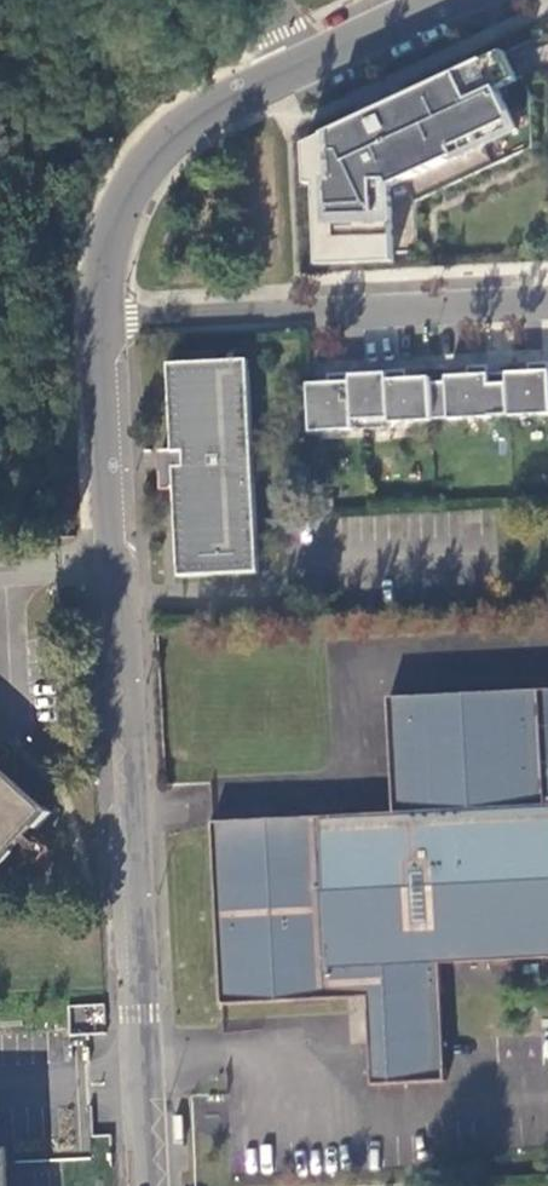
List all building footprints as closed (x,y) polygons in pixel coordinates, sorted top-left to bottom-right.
[(505,52),(320,139),(322,182),(317,183),(317,184),(319,257),(394,254),(392,188),(458,158),(455,150),(515,122),(499,89),(518,81),(505,52)] [(458,158),(459,160),(519,132),(515,122),(455,150),(458,158)] [(308,184),(317,184),(317,183),(322,182),(320,139),(306,145),(308,184)] [(319,257),(319,265),(394,262),(394,254),(319,257)] [(177,464),(182,573),(258,569),(248,358),(171,362),(177,464)] [(530,365),(530,373),(490,376),(489,367),(469,368),(469,377),(447,378),(447,383),(431,384),(431,379),(408,380),(408,372),(387,373),(388,375),(351,376),(351,375),(329,376),(329,384),(308,385),(310,433),(392,429),(392,424),(433,422),(433,421),(450,420),(450,421),(492,419),(492,417),(510,416),(510,418),(547,416),(547,364),(530,365)] [(540,690),(388,698),(392,814),(216,821),(210,822),(210,828),(219,1005),(349,999),(364,998),(439,994),(437,963),(547,957),(547,804),(545,804),(540,690)] [(540,690),(545,804),(547,804),(547,690),(540,690)] [(2,863),(36,826),(39,830),(54,813),(48,807),(46,809),(0,767),(0,861),(2,863)] [(441,1041),(439,994),(364,998),(367,1044),(441,1041)] [(443,1082),(441,1041),(367,1044),(369,1086),(443,1082)] [(17,1156),(17,1147),(0,1148),(0,1157),(17,1156)] [(17,1156),(0,1157),(0,1185),(19,1185),(17,1156)]
